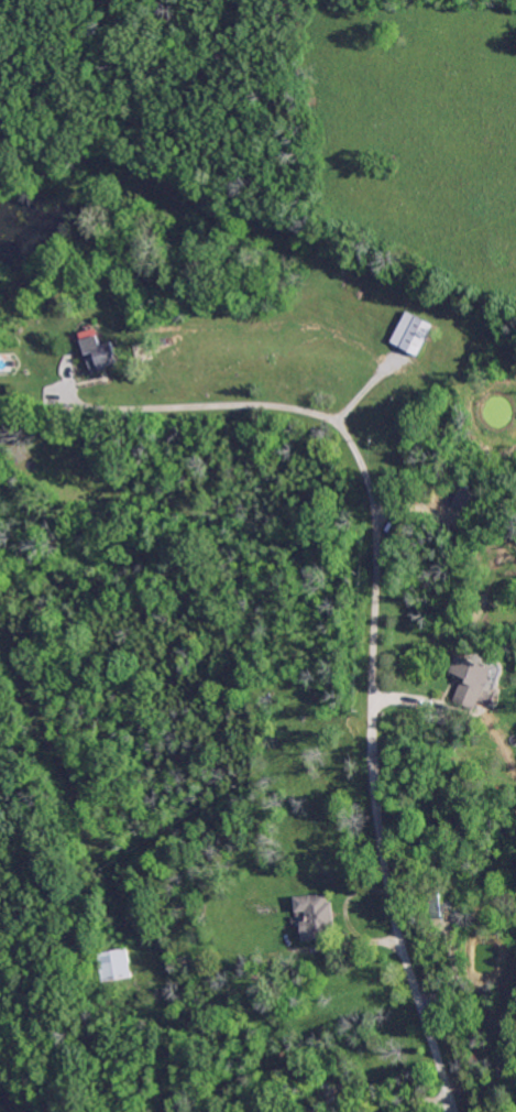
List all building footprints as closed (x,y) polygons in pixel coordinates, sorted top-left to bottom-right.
[(417,356),(415,355),(411,353),(392,344),(391,342),(406,312),(433,326),(417,356)] [(102,346),(113,342),(119,363),(106,367),(107,371),(106,372),(103,372),(92,375),(85,347),(84,340),(94,338),(99,337),(100,336),(102,346)] [(161,346),(160,338),(173,337),(174,345),(161,346)] [(476,710),(453,701),(462,680),(463,678),(463,677),(450,672),(458,655),(474,662),(493,671),(480,702),(476,710)] [(430,919),(427,892),(439,891),(440,900),(442,918),(438,919),(432,919),(430,919)] [(328,903),(331,903),(334,938),(315,940),(312,941),(310,941),(309,941),(307,940),(305,941),(301,941),(301,937),(300,922),(307,922),(306,912),(296,913),(294,897),(314,895),(328,894),(328,903)] [(101,982),(97,955),(125,949),(128,963),(129,970),(131,977),(101,982)] [(475,1069),(473,1068),(470,1065),(468,1061),(474,1054),(482,1061),(480,1064),(479,1066),(476,1068),(475,1069)]
